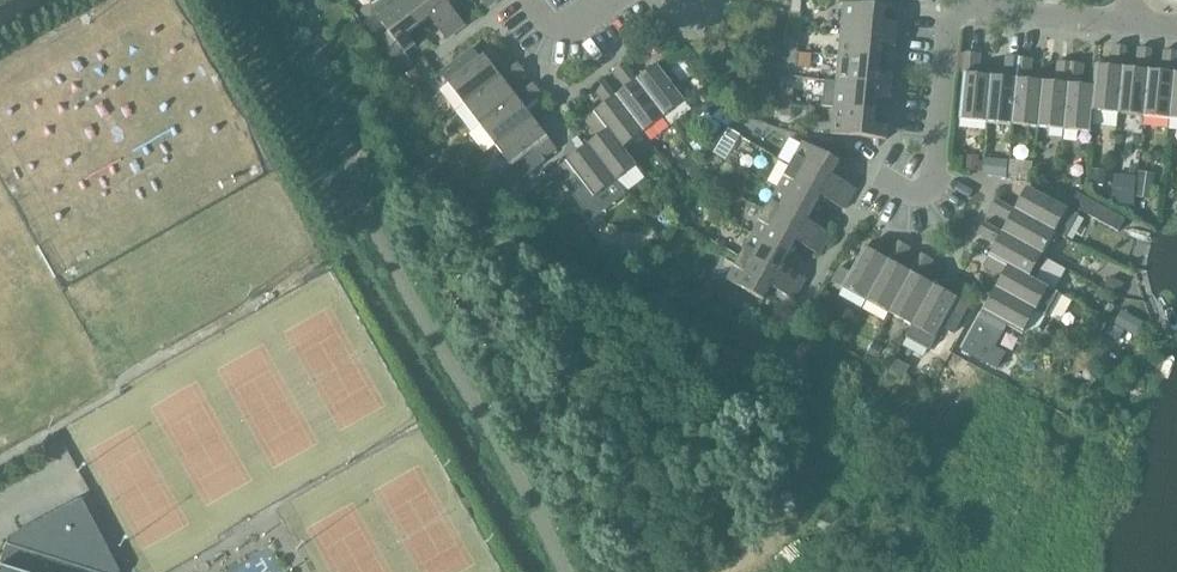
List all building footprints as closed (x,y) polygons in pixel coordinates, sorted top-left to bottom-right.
[(399,0),(386,0),(373,10),(376,15),(366,23),(388,51),(398,43),(406,53),(416,45),(408,35),(420,27),(399,0)] [(420,27),(431,18),(447,39),(456,32),(432,0),(399,0),(420,27)] [(456,32),(466,25),(450,4),(454,0),(432,0),(456,32)] [(803,1),(792,0),(791,14),(801,15),(803,1)] [(845,3),(843,30),(897,35),(898,23),(885,22),(887,7),(845,3)] [(843,30),(840,56),(882,60),(883,46),(896,47),(897,35),(843,30)] [(789,38),(788,50),(798,51),(799,39),(789,38)] [(1097,65),(1095,87),(1096,87),(1093,111),(1094,111),(1119,114),(1124,68),(1126,47),(1113,45),(1111,67),(1097,65)] [(1137,70),(1124,68),(1119,114),(1145,116),(1150,71),(1152,49),(1139,48),(1137,70)] [(798,51),(788,50),(786,66),(796,67),(798,51)] [(1150,71),(1145,116),(1171,119),(1175,73),(1176,58),(1176,52),(1165,51),(1163,72),(1150,71)] [(960,120),(987,122),(992,77),(979,75),(981,54),(967,53),(960,120)] [(441,73),(465,104),(502,76),(485,55),(462,73),(454,63),(441,73)] [(840,56),(837,81),(892,87),(893,75),(880,74),(882,60),(840,56)] [(987,122),(1013,125),(1020,58),(1007,57),(1005,78),(992,77),(987,122)] [(1013,125),(1039,127),(1043,82),(1031,81),(1033,59),(1020,58),(1013,125)] [(1039,127),(1065,130),(1071,63),(1059,62),(1057,83),(1043,82),(1039,127)] [(465,104),(481,125),(517,97),(510,87),(527,74),(519,63),(502,76),(465,104)] [(1071,63),(1065,130),(1092,133),(1094,111),(1093,111),(1096,87),(1095,87),(1082,86),(1084,64),(1071,63)] [(627,89),(617,97),(645,133),(665,118),(637,81),(624,64),(614,72),(627,89)] [(659,65),(637,81),(665,118),(697,94),(687,81),(677,88),(659,65)] [(401,81),(409,92),(424,80),(416,69),(401,81)] [(607,105),(596,113),(624,149),(625,148),(645,133),(617,97),(604,80),(594,88),(607,105)] [(837,81),(835,107),(876,111),(878,97),(891,99),(892,87),(837,81)] [(481,125),(497,145),(533,117),(525,107),(542,94),(535,84),(517,97),(481,125)] [(784,89),(782,102),(793,103),(794,90),(784,89)] [(793,103),(782,102),(781,117),(791,118),(793,103)] [(876,111),(835,107),(832,134),(887,140),(888,126),(875,125),(876,111)] [(599,138),(589,145),(617,182),(638,165),(625,148),(624,149),(596,113),(586,121),(599,138)] [(533,117),(497,145),(513,167),(537,149),(544,159),(557,149),(533,117)] [(732,126),(719,150),(730,156),(743,132),(732,126)] [(804,142),(791,166),(851,199),(857,189),(833,176),(841,162),(804,142)] [(617,182),(589,145),(557,170),(567,182),(577,175),(595,198),(617,182)] [(999,160),(996,163),(995,172),(1007,173),(1008,161),(999,160)] [(791,166),(779,188),(815,208),(822,196),(845,209),(851,199),(791,166)] [(1149,171),(1117,169),(1115,197),(1147,199),(1149,171)] [(1029,187),(1016,210),(1056,233),(1075,198),(1061,190),(1055,201),(1029,187)] [(779,188),(766,211),(826,244),(832,234),(808,221),(815,208),(779,188)] [(1010,222),(1003,233),(1043,255),(1056,233),(1016,210),(997,200),(991,211),(1010,222)] [(766,211),(754,234),(790,254),(797,242),(820,255),(826,244),(766,211)] [(997,245),(991,256),(1031,278),(1032,277),(1043,255),(1003,233),(984,223),(978,234),(997,245)] [(754,234),(741,256),(801,289),(807,279),(783,266),(790,254),(754,234)] [(868,300),(890,313),(912,273),(901,267),(911,248),(900,242),(890,261),(868,300)] [(833,281),(868,300),(890,261),(866,248),(852,273),(841,267),(833,281)] [(890,313),(913,325),(935,286),(924,279),(934,260),(923,254),(912,273),(890,313)] [(801,289),(741,256),(728,280),(764,300),(772,287),(795,300),(801,289)] [(997,289),(1037,311),(1050,318),(1063,294),(1032,277),(1031,278),(991,256),(985,267),(1004,277),(997,289)] [(935,286),(913,325),(937,339),(951,313),(962,319),(970,305),(935,286)] [(1037,311),(997,289),(978,323),(992,331),(998,320),(1024,335),(1037,311)] [(1113,325),(1137,338),(1147,320),(1124,307),(1113,325)] [(79,497),(37,519),(39,524),(4,543),(0,555),(0,571),(111,571),(95,541),(100,539),(79,497)] [(815,519),(829,525),(835,511),(822,505),(815,519)]
